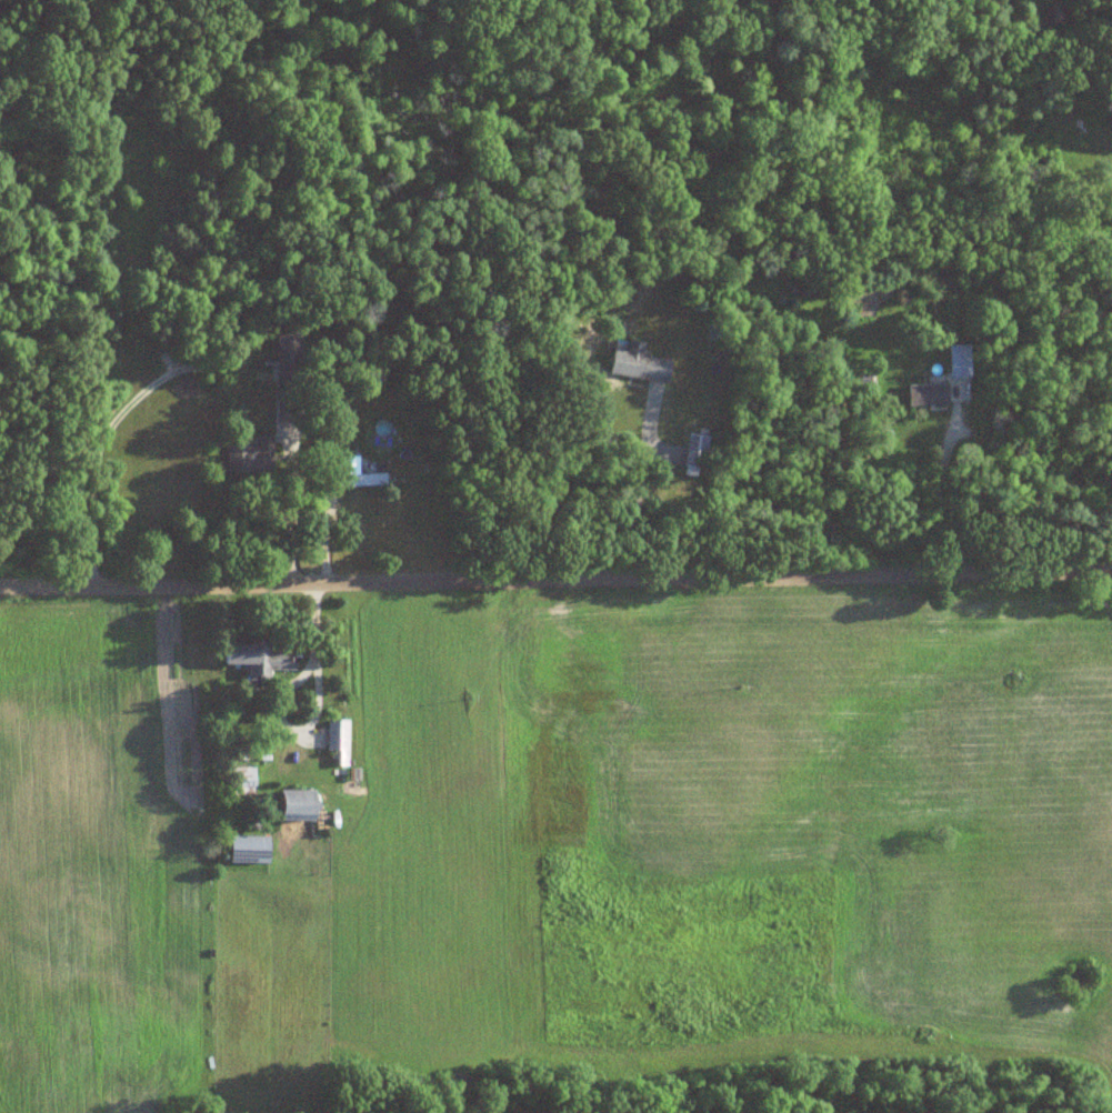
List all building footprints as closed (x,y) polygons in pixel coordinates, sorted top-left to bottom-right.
[(272,336),(273,444),(297,444),(296,336),(272,336)] [(607,351),(605,376),(664,381),(666,359),(638,357),(639,343),(623,341),(622,352),(607,351)] [(968,345),(947,345),(947,379),(968,379),(968,345)] [(905,386),(905,407),(944,407),(944,386),(905,386)] [(676,470),(693,478),(710,443),(693,435),(676,470)] [(269,436),(254,436),(254,447),(222,447),(222,473),(269,474),(269,436)] [(331,458),(332,488),(384,487),(384,474),(354,474),(354,457),(331,458)] [(217,648),(217,668),(253,668),(252,680),(266,680),(266,671),(292,671),(292,649),(217,648)] [(334,767),(344,767),(344,722),(324,722),(324,752),(334,752),(334,767)] [(228,767),(228,793),(253,793),(253,767),(228,767)] [(270,820),(309,821),(309,791),(270,791),(270,820)] [(224,863),(264,863),(264,836),(224,836),(224,863)]
